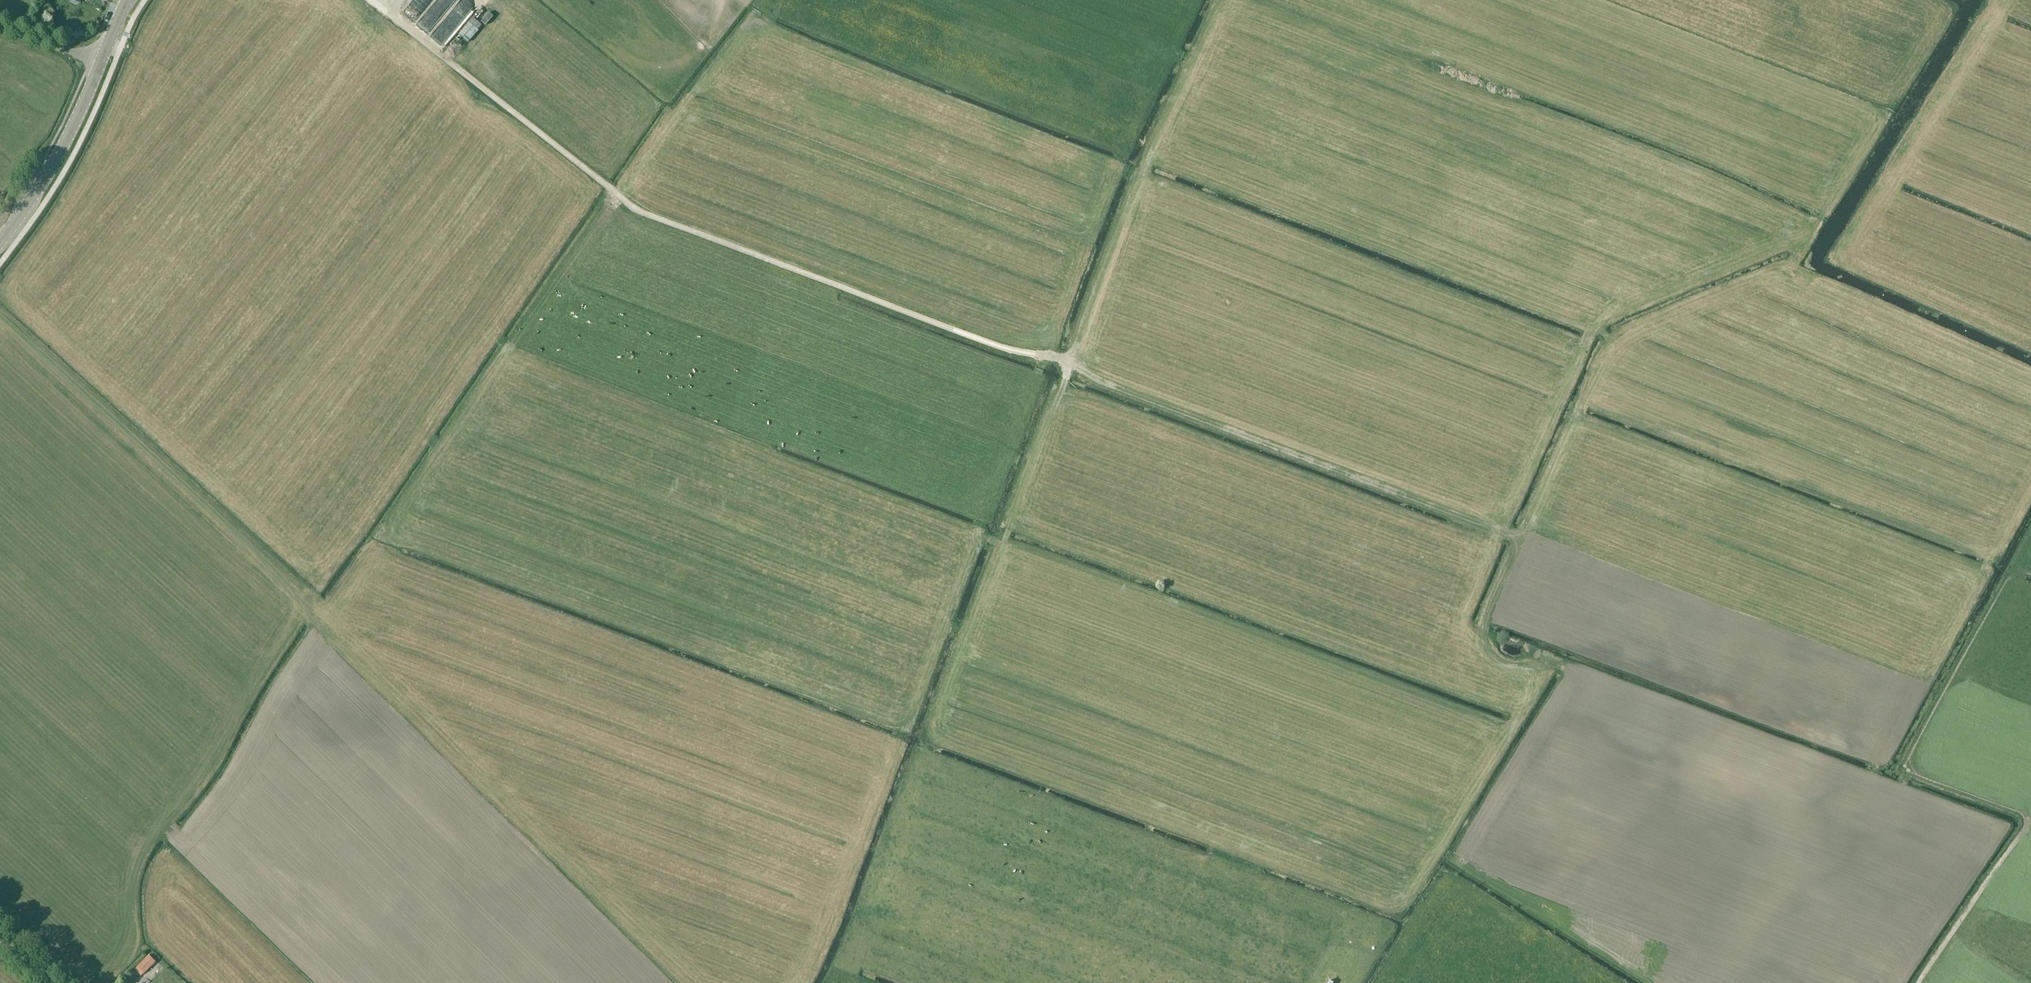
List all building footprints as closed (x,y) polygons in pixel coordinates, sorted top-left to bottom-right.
[(1228,75),(1231,63),(1221,60),(1218,73),(1228,75)] [(135,969),(141,976),(154,962),(148,956),(135,969)]
